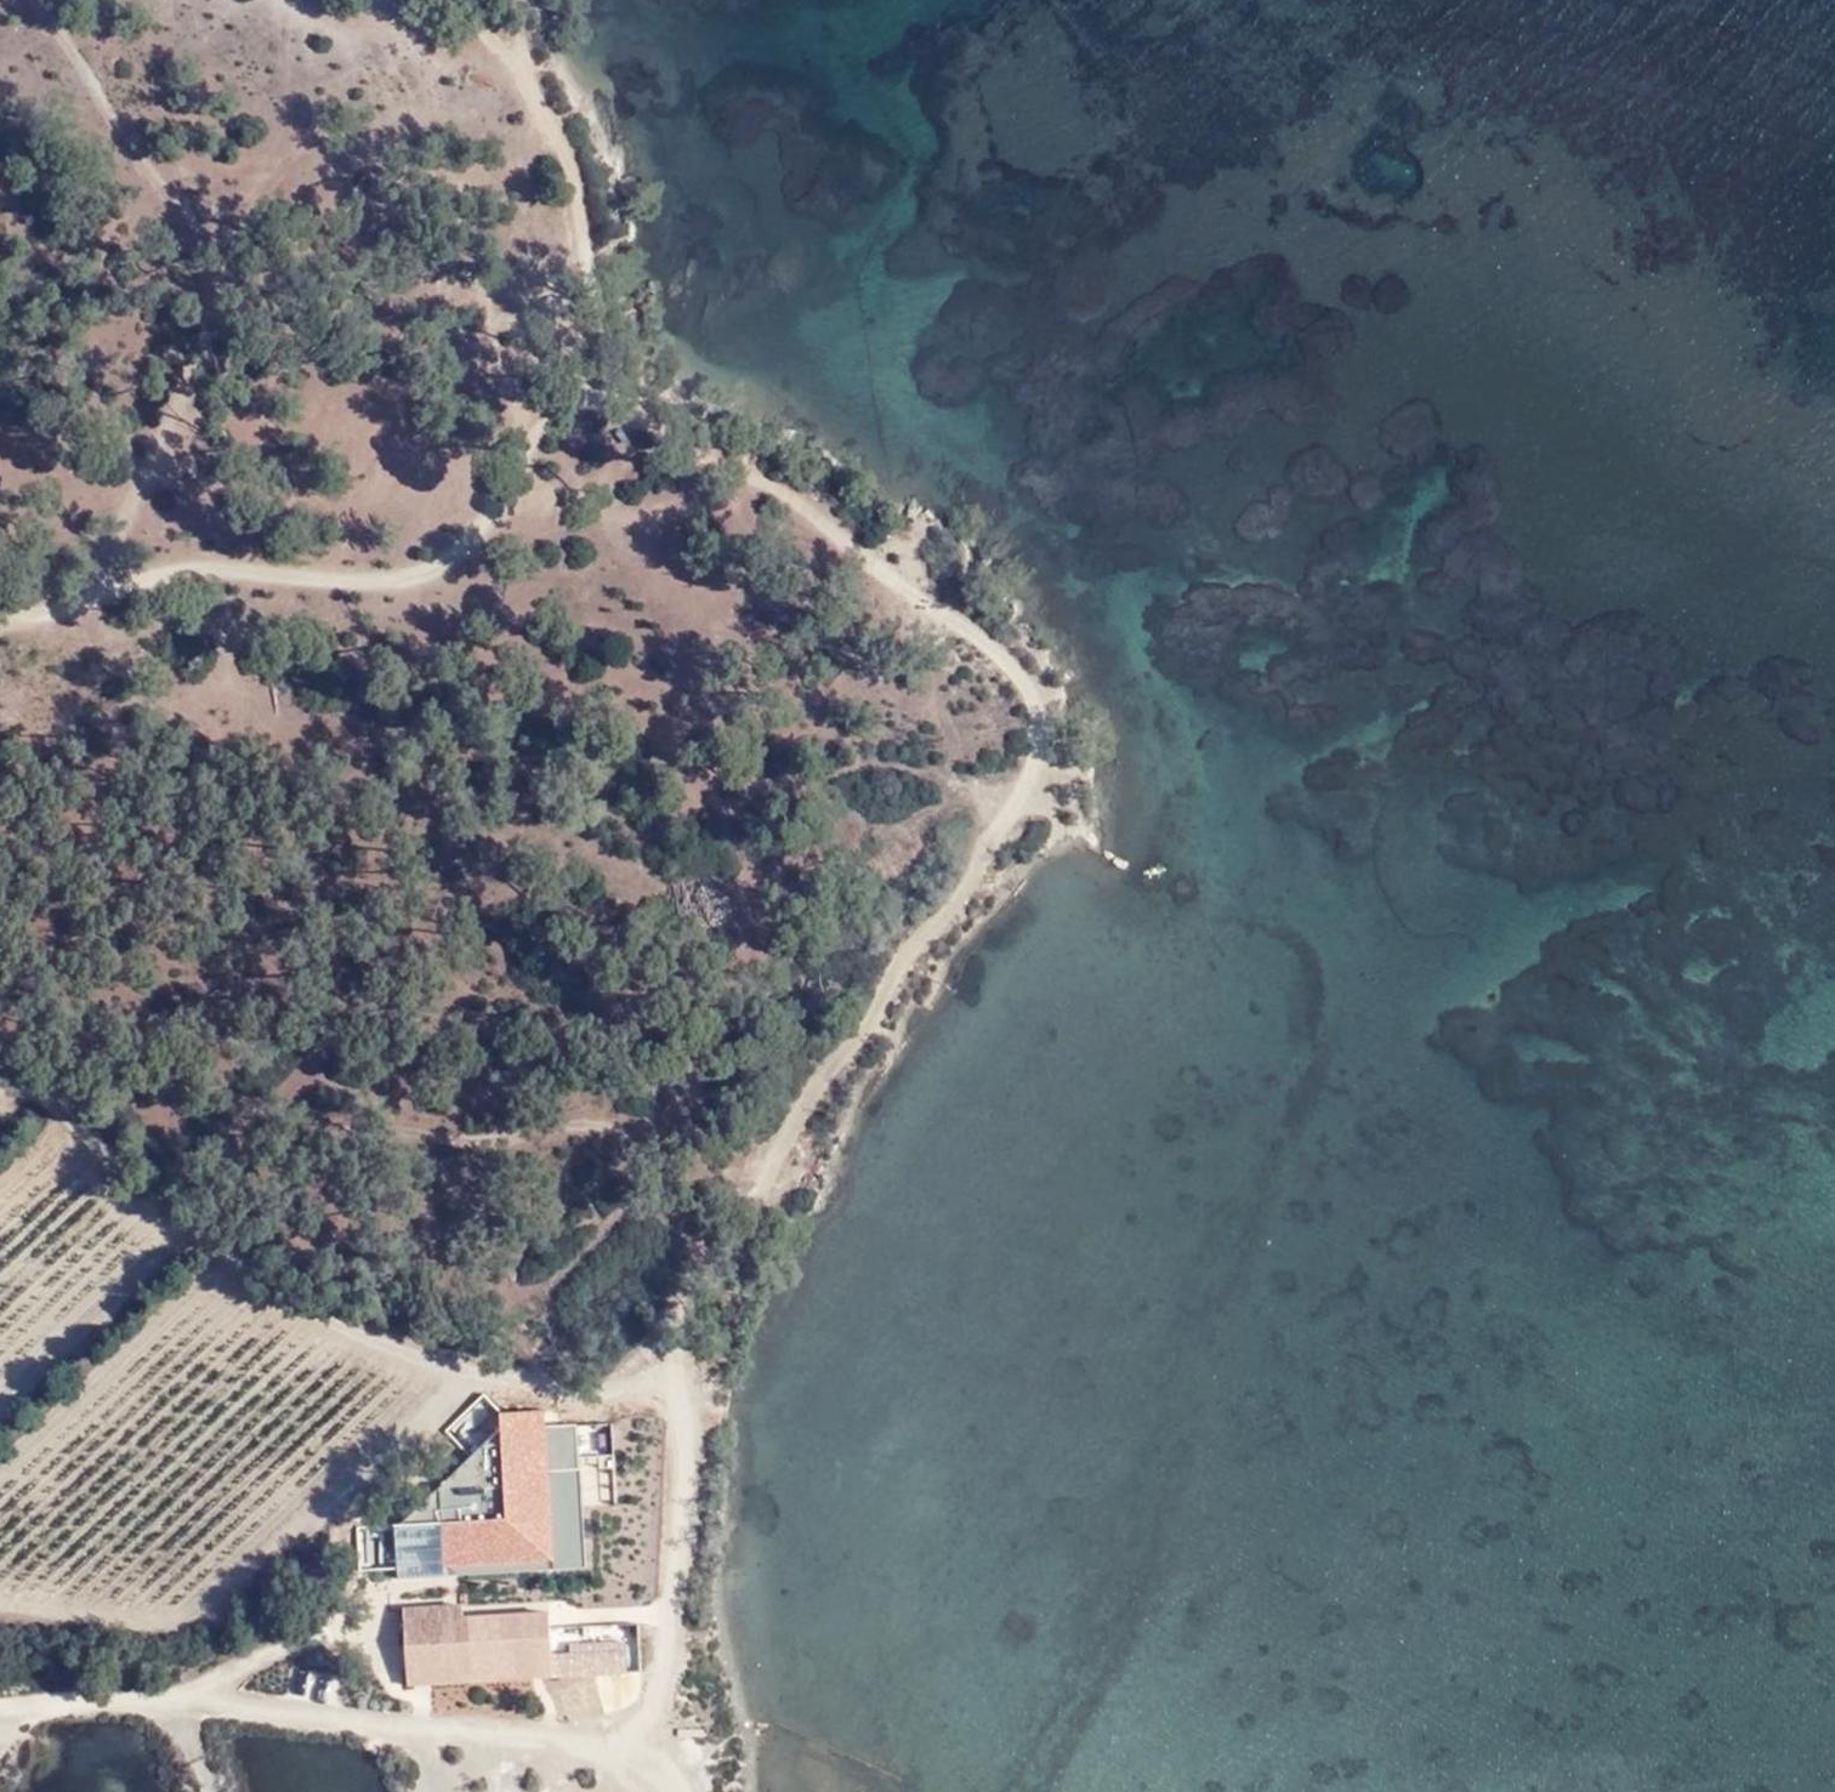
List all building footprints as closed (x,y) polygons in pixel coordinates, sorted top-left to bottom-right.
[(543,1411),(497,1414),(504,1519),(441,1523),(444,1577),(584,1568),(575,1425),(544,1427),(543,1411)] [(436,1621),(462,1620),(462,1607),(436,1609),(436,1621)] [(551,1662),(553,1677),(626,1676),(625,1682),(651,1681),(647,1621),(623,1622),(622,1640),(570,1644),(569,1655),(553,1655),(551,1614),(462,1620),(436,1621),(436,1609),(403,1610),(407,1671),(551,1662)] [(583,1611),(582,1628),(621,1629),(621,1612),(583,1611)] [(531,1678),(553,1677),(551,1662),(407,1671),(408,1686),(531,1678)]
